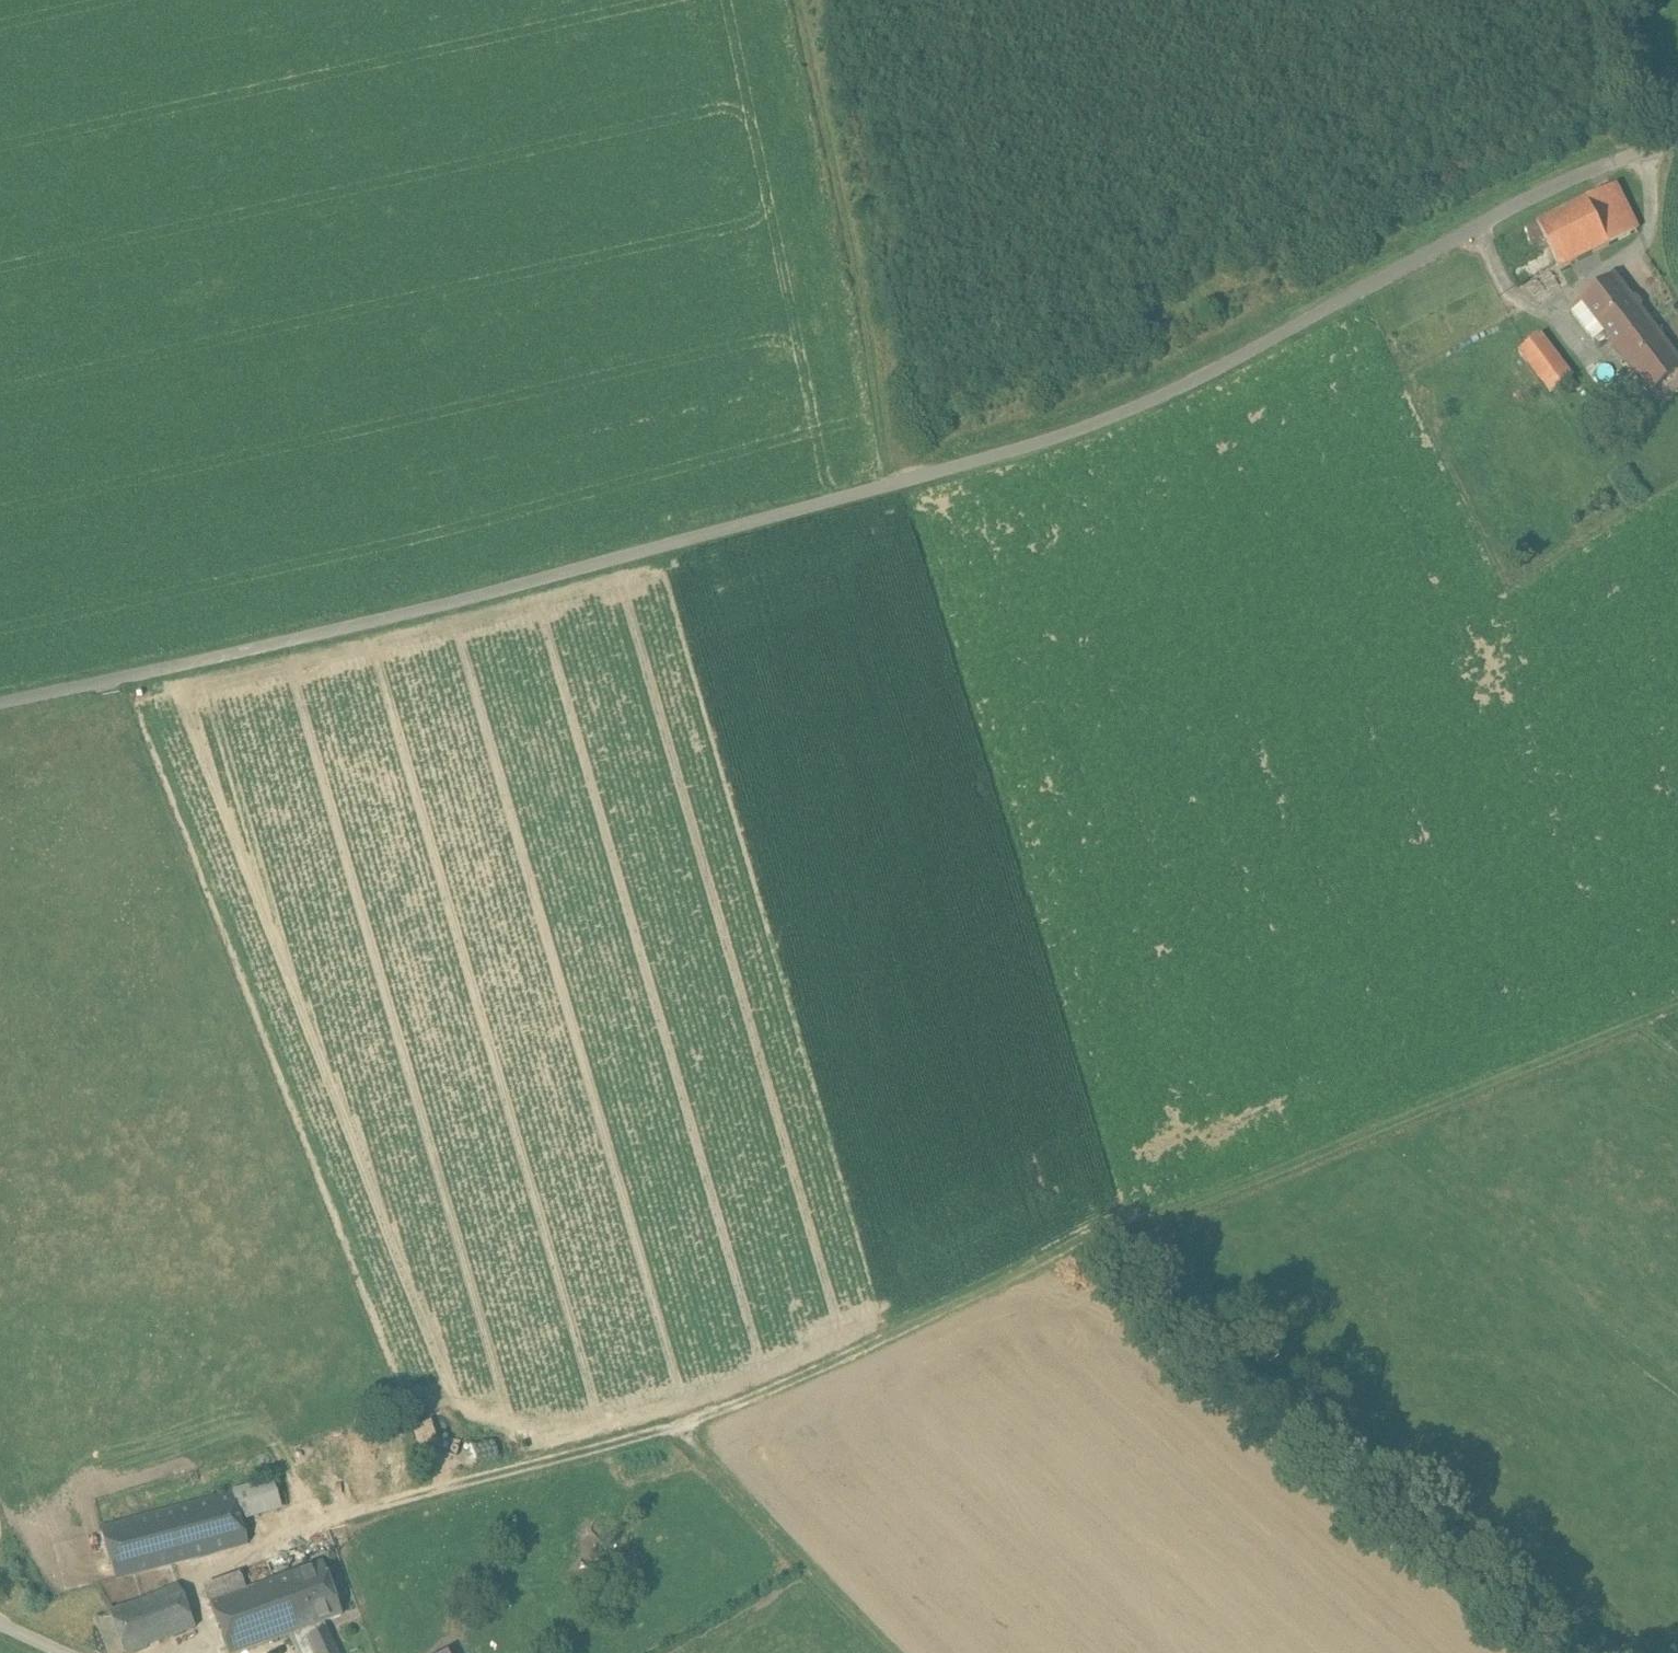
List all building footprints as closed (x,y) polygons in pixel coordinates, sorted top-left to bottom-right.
[(1615,181),(1585,196),(1609,242),(1638,227),(1615,181)] [(1585,196),(1537,221),(1548,243),(1557,261),(1560,267),(1609,242),(1585,196)] [(1537,221),(1494,243),(1505,265),(1548,243),(1537,221)] [(1548,243),(1505,265),(1515,284),(1557,261),(1548,243)] [(1614,271),(1581,296),(1648,387),(1677,365),(1677,357),(1614,271)] [(1573,374),(1541,332),(1519,348),(1550,391),(1573,374)] [(275,1478),(235,1489),(236,1494),(243,1518),(282,1506),(275,1478)] [(236,1494),(102,1531),(115,1578),(249,1541),(243,1518),(236,1494)] [(280,1562),(300,1558),(298,1548),(278,1552),(280,1562)] [(324,1560),(271,1580),(290,1632),(344,1612),(324,1560)] [(241,1573),(204,1586),(210,1603),(247,1589),(241,1573)] [(210,1603),(229,1652),(235,1652),(290,1632),(271,1580),(247,1589),(210,1603)] [(109,1611),(126,1652),(134,1652),(196,1627),(179,1586),(109,1611)] [(313,1652),(338,1652),(327,1629),(306,1637),(313,1652)]
